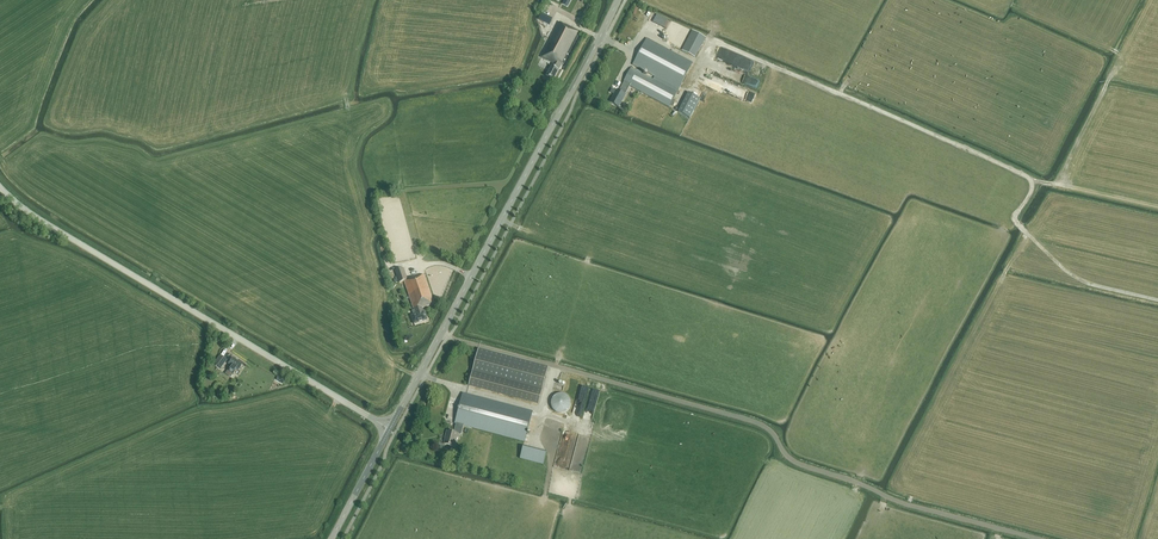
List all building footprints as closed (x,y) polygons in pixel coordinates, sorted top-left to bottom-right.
[(560,5),(556,11),(563,15),(566,9),(560,5)] [(549,25),(552,21),(541,15),(539,20),(549,25)] [(580,32),(565,24),(564,25),(559,23),(541,57),(553,64),(546,77),(553,81),(562,64),(563,65),(580,32)] [(695,57),(705,38),(692,31),(682,50),(695,57)] [(669,107),(692,63),(647,39),(633,65),(655,76),(653,79),(631,68),(623,83),(624,83),(619,92),(616,90),(610,103),(619,108),(625,95),(630,86),(669,107)] [(751,102),(754,95),(740,88),(737,96),(751,102)] [(690,118),(700,99),(688,93),(678,112),(690,118)] [(422,308),(435,304),(425,275),(420,277),(419,276),(408,279),(404,268),(396,271),(400,282),(404,281),(413,309),(414,309),(415,310),(412,311),(413,315),(411,315),(414,324),(427,320),(425,312),(424,312),(422,308)] [(549,367),(479,349),(469,386),(539,405),(549,367)] [(226,359),(220,355),(214,363),(221,368),(226,362),(224,361),(226,359)] [(238,371),(242,365),(232,358),(228,363),(232,367),(229,371),(233,374),(236,369),(238,371)] [(587,406),(594,408),(599,392),(592,390),(587,406)] [(463,393),(461,399),(455,423),(456,423),(454,433),(447,431),(445,438),(446,438),(444,444),(454,447),(458,434),(461,435),(464,425),(525,441),(533,411),(463,393)] [(553,397),(552,398),(551,399),(551,401),(550,402),(550,404),(550,405),(551,407),(551,408),(552,410),(553,411),(554,412),(555,413),(557,414),(558,414),(560,414),(561,414),(563,414),(564,414),(566,413),(567,412),(568,411),(569,410),(570,409),(571,407),(571,406),(571,404),(571,403),(571,401),(571,400),(570,398),(569,397),(568,396),(567,395),(565,394),(564,393),(563,393),(561,393),(559,393),(558,393),(556,394),(555,395),(554,396),(553,397)] [(557,429),(559,430),(562,424),(551,420),(545,434),(558,438),(560,434),(556,433),(557,429)] [(543,465),(547,452),(523,446),(520,459),(543,465)]
